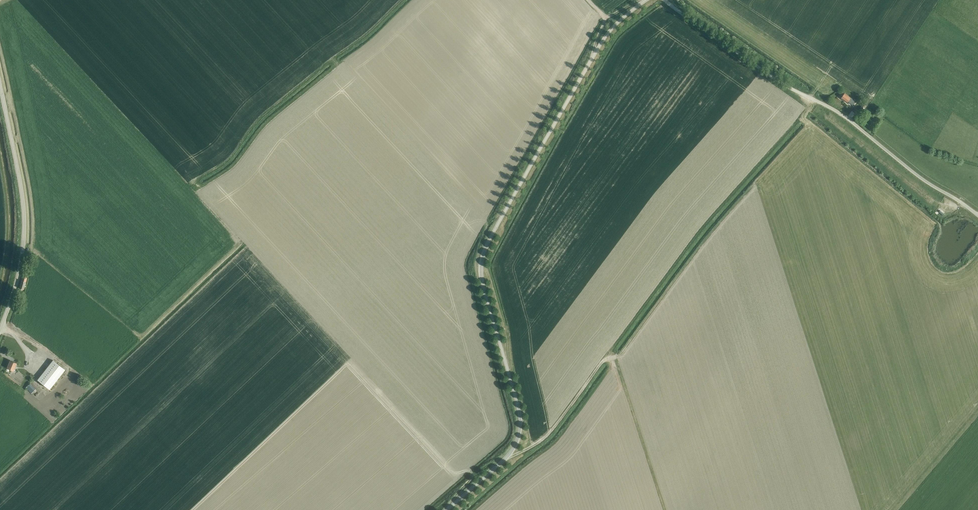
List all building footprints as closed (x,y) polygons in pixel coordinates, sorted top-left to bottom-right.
[(842,90),(839,94),(842,96),(841,97),(847,102),(848,101),(853,105),(856,101),(842,90)] [(14,371),(17,363),(10,360),(7,368),(14,371)] [(53,362),(39,380),(49,389),(65,371),(53,362)]
